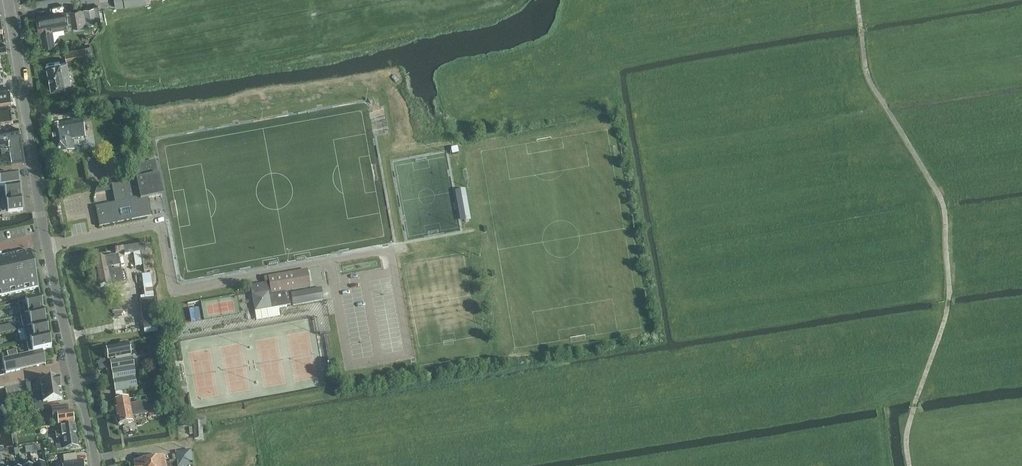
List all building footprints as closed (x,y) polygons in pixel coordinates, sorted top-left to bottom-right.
[(84,9),(87,24),(101,22),(98,6),(84,9)] [(70,10),(72,26),(82,24),(80,9),(70,10)] [(51,29),(68,26),(65,11),(37,16),(39,31),(41,31),(43,45),(58,42),(54,42),(51,29)] [(87,55),(85,46),(65,50),(67,59),(87,55)] [(47,63),(52,88),(65,86),(65,84),(72,82),(70,73),(74,72),(73,70),(69,70),(68,61),(61,62),(60,60),(47,63)] [(10,88),(0,90),(0,103),(12,102),(10,88)] [(13,120),(11,107),(0,109),(0,122),(13,120)] [(82,122),(50,128),(55,155),(67,152),(66,150),(73,149),(72,140),(85,138),(82,122)] [(23,145),(21,130),(0,133),(0,139),(3,158),(11,157),(11,159),(25,157),(23,145)] [(142,179),(111,185),(115,203),(96,207),(100,226),(147,217),(144,199),(162,196),(155,161),(139,165),(142,179)] [(0,177),(0,191),(19,188),(17,175),(0,177)] [(0,191),(0,203),(21,200),(19,188),(0,191)] [(462,221),(472,219),(466,188),(456,190),(462,221)] [(0,203),(0,215),(23,212),(21,200),(0,203)] [(125,256),(141,253),(144,272),(152,271),(149,251),(148,244),(144,245),(144,244),(107,250),(108,254),(124,251),(125,256)] [(38,288),(30,251),(0,257),(0,297),(38,288)] [(95,260),(100,287),(123,282),(121,269),(112,271),(111,268),(120,266),(118,255),(109,257),(95,260)] [(307,270),(268,277),(271,293),(310,287),(307,270)] [(142,276),(145,299),(139,300),(144,330),(157,328),(150,274),(142,276)] [(255,311),(291,305),(288,292),(270,295),(267,282),(250,285),(255,311)] [(321,288),(291,294),(293,305),(323,300),(321,288)] [(40,297),(18,302),(20,316),(43,311),(40,297)] [(43,311),(20,316),(23,329),(46,324),(43,311)] [(16,330),(15,323),(0,325),(0,332),(16,330)] [(46,324),(23,329),(26,342),(49,336),(46,324)] [(49,336),(26,342),(29,353),(42,350),(51,348),(49,336)] [(119,343),(120,346),(106,348),(108,360),(131,355),(128,341),(119,343)] [(29,353),(3,359),(6,373),(16,371),(14,360),(19,359),(43,354),(42,350),(29,353)] [(110,362),(113,377),(135,373),(133,357),(126,359),(110,362)] [(135,373),(113,377),(115,392),(138,387),(135,373)] [(40,381),(42,392),(61,389),(59,379),(40,381)] [(61,389),(42,392),(43,402),(62,400),(61,389)] [(115,408),(116,414),(146,408),(145,402),(130,405),(129,399),(114,402),(114,404),(114,405),(114,407),(115,408)] [(72,412),(68,412),(67,407),(52,409),(54,426),(74,423),(74,422),(75,421),(74,418),(73,417),(72,412)] [(146,408),(116,414),(117,419),(116,420),(117,423),(118,424),(118,426),(133,423),(132,417),(147,414),(146,408)] [(206,421),(193,422),(195,439),(203,439),(202,430),(207,429),(206,421)] [(56,439),(62,438),(77,436),(75,425),(54,428),(54,434),(57,433),(58,439),(56,439)] [(77,436),(62,438),(63,444),(56,445),(57,450),(78,447),(77,436)] [(191,451),(175,453),(177,465),(178,465),(193,464),(191,451)] [(61,463),(61,465),(83,465),(82,461),(77,461),(76,455),(63,456),(64,463),(61,463)] [(134,461),(134,465),(166,465),(165,456),(134,461)]
